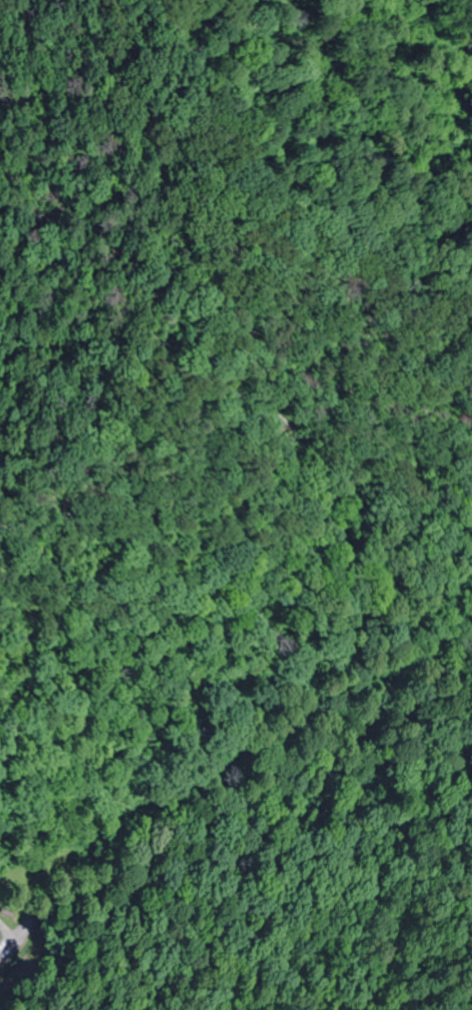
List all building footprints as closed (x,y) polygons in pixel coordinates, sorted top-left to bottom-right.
[(9,965),(0,955),(0,972),(9,965)]
